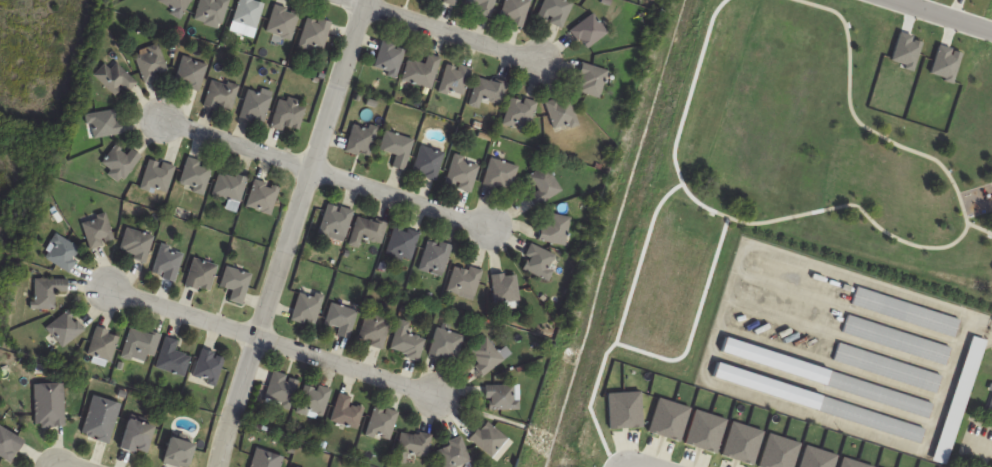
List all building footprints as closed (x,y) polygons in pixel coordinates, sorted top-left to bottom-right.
[(181,18),(191,0),(159,0),(156,4),(181,18)] [(229,1),(225,0),(201,0),(194,21),(220,29),(229,1)] [(265,2),(260,0),(240,0),(232,22),(256,30),(265,2)] [(473,12),(490,18),(496,0),(467,0),(466,4),(475,7),(473,12)] [(500,20),(522,28),(532,0),(507,0),(500,20)] [(563,28),(575,0),(546,0),(538,18),(563,28)] [(266,32),(291,40),(299,12),(275,4),(266,32)] [(588,50),(608,30),(590,13),(571,33),(588,50)] [(332,23),(308,16),(299,45),(322,53),(332,23)] [(398,76),(404,47),(380,41),(374,71),(398,76)] [(170,74),(160,44),(135,52),(144,82),(170,74)] [(425,65),(409,60),(402,81),(431,90),(441,58),(428,54),(425,65)] [(175,83),(199,92),(209,65),(184,56),(175,83)] [(113,93),(120,85),(128,93),(138,83),(117,63),(111,69),(105,64),(94,75),(113,93)] [(471,69),(448,63),(440,92),(464,98),(471,69)] [(599,97),(607,70),(583,63),(575,90),(599,97)] [(507,85),(479,76),(469,105),(479,108),(482,99),(501,105),(507,85)] [(205,105),(232,113),(239,87),(212,79),(205,105)] [(240,117),(263,124),(273,94),(250,86),(240,117)] [(531,129),(536,101),(510,96),(505,125),(531,129)] [(570,96),(546,102),(554,131),(578,125),(570,96)] [(307,105),(281,97),(272,125),(299,134),(307,105)] [(121,134),(118,110),(86,114),(89,138),(121,134)] [(379,131),(356,122),(345,151),(369,159),(379,131)] [(392,168),(405,171),(413,139),(385,132),(380,151),(395,155),(392,168)] [(101,165),(123,182),(142,157),(131,149),(127,154),(115,146),(101,165)] [(412,171),(435,181),(446,155),(423,146),(412,171)] [(471,192),(481,161),(456,153),(446,185),(471,192)] [(214,169),(190,157),(178,184),(202,195),(214,169)] [(140,186),(165,196),(175,168),(151,158),(140,186)] [(484,184),(511,191),(519,167),(491,159),(484,184)] [(539,190),(528,197),(535,208),(562,190),(546,165),(530,175),(539,190)] [(247,181),(222,171),(213,194),(238,204),(247,181)] [(246,207),(271,215),(279,188),(254,180),(246,207)] [(318,233),(344,240),(353,211),(327,203),(318,233)] [(90,247),(114,241),(107,212),(83,218),(90,247)] [(539,240),(565,246),(571,218),(546,212),(539,240)] [(360,245),(362,239),(381,244),(387,223),(357,216),(350,243),(360,245)] [(411,261),(420,233),(394,225),(386,253),(411,261)] [(154,236),(127,228),(119,254),(146,262),(154,236)] [(73,259),(80,248),(59,235),(45,256),(69,273),(77,261),(73,259)] [(421,271),(445,276),(451,244),(427,240),(421,271)] [(185,253),(162,244),(151,274),(174,282),(185,253)] [(521,267),(546,281),(558,258),(534,244),(521,267)] [(185,286),(209,293),(217,265),(193,258),(185,286)] [(475,297),(482,272),(454,265),(448,290),(475,297)] [(228,301),(241,305),(252,275),(227,266),(220,286),(232,290),(228,301)] [(519,302),(519,274),(494,274),(494,302),(519,302)] [(55,308),(55,291),(69,291),(69,279),(36,279),(36,308),(55,308)] [(961,318),(857,288),(851,307),(955,337),(961,318)] [(323,298),(300,291),(291,319),(315,326),(323,298)] [(339,327),(337,336),(350,340),(357,310),(331,303),(326,324),(339,327)] [(85,330),(69,310),(47,327),(63,347),(85,330)] [(382,349),(392,320),(367,312),(357,341),(382,349)] [(946,365),(952,346),(848,316),(842,335),(946,365)] [(426,341),(408,333),(411,324),(402,320),(389,349),(417,362),(426,341)] [(466,338),(440,326),(428,351),(453,363),(466,338)] [(108,362),(122,338),(101,327),(87,351),(108,362)] [(154,363),(159,333),(129,329),(124,359),(154,363)] [(948,466),(986,340),(971,335),(933,462),(948,466)] [(178,340),(167,336),(156,367),(184,377),(191,356),(175,351),(178,340)] [(511,354),(505,346),(499,352),(486,337),(467,353),(485,375),(511,354)] [(834,365),(938,392),(943,373),(839,346),(834,365)] [(192,379),(215,387),(226,358),(203,350),(192,379)] [(299,380),(274,372),(264,402),(290,410),(299,380)] [(934,402),(831,373),(826,389),(929,418),(934,402)] [(65,383),(36,383),(36,426),(65,426),(65,383)] [(297,411),(323,419),(332,391),(306,383),(297,411)] [(486,409),(519,409),(519,385),(486,385),(486,409)] [(361,428),(363,407),(351,406),(352,396),(337,394),(333,425),(361,428)] [(111,442),(119,402),(92,396),(83,436),(111,442)] [(922,442),(926,427),(822,398),(818,413),(922,442)] [(389,441),(399,414),(376,405),(366,433),(389,441)] [(118,447),(146,454),(153,426),(125,419),(118,447)] [(508,438),(486,420),(469,439),(491,458),(508,438)] [(11,463),(23,440),(0,428),(0,458),(11,463)] [(396,461),(411,464),(413,457),(427,460),(431,436),(402,430),(396,461)] [(469,465),(463,436),(448,440),(449,446),(438,449),(442,466),(460,466),(469,465)] [(193,444),(167,438),(162,463),(179,466),(188,466),(193,444)] [(255,449),(251,466),(280,466),(283,456),(255,449)]
